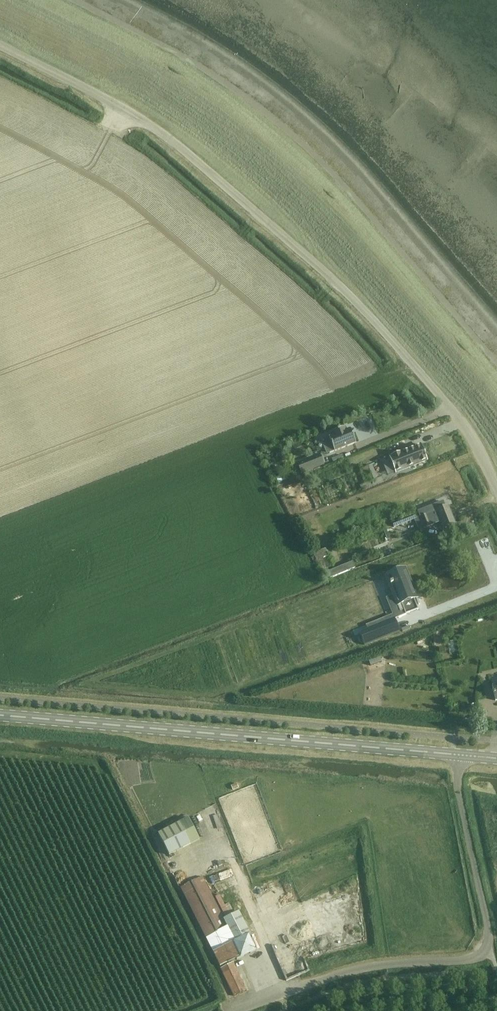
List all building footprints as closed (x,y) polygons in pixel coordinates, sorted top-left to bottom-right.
[(425,423),(427,433),(441,430),(438,420),(425,423)] [(350,426),(354,437),(361,434),(358,424),(350,426)] [(331,444),(327,446),(330,453),(334,452),(356,443),(350,429),(347,431),(345,427),(331,433),(332,436),(329,438),(331,444)] [(437,454),(448,450),(443,435),(432,439),(437,454)] [(401,453),(389,458),(395,473),(407,468),(427,460),(422,445),(401,453)] [(358,454),(361,461),(375,456),(372,449),(358,454)] [(301,475),(323,466),(322,461),(319,455),(297,464),(301,475)] [(359,470),(358,471),(363,484),(369,482),(370,482),(373,480),(368,467),(359,470)] [(443,501),(400,518),(403,524),(414,519),(418,531),(424,528),(441,522),(444,529),(455,525),(447,506),(446,507),(443,501)] [(398,532),(403,529),(400,522),(394,525),(398,532)] [(327,549),(313,554),(322,571),(334,567),(327,549)] [(352,562),(328,572),(330,578),(354,569),(352,562)] [(402,570),(388,575),(392,585),(389,586),(400,613),(404,611),(402,604),(414,599),(412,594),(415,593),(413,588),(410,589),(402,570)] [(394,619),(359,632),(364,646),(399,632),(394,619)] [(380,658),(369,662),(371,666),(382,662),(380,658)] [(169,856),(191,844),(199,840),(188,818),(158,834),(169,856)] [(202,877),(182,888),(182,889),(234,996),(247,990),(233,960),(255,950),(249,937),(249,935),(238,913),(235,913),(230,903),(225,905),(221,895),(215,899),(226,918),(224,920),(202,877)] [(275,891),(284,888),(281,881),(273,884),(275,891)] [(300,918),(308,912),(302,905),(294,912),(300,918)] [(350,942),(362,939),(361,934),(349,936),(350,942)] [(302,947),(315,944),(314,939),(301,941),(302,947)]
